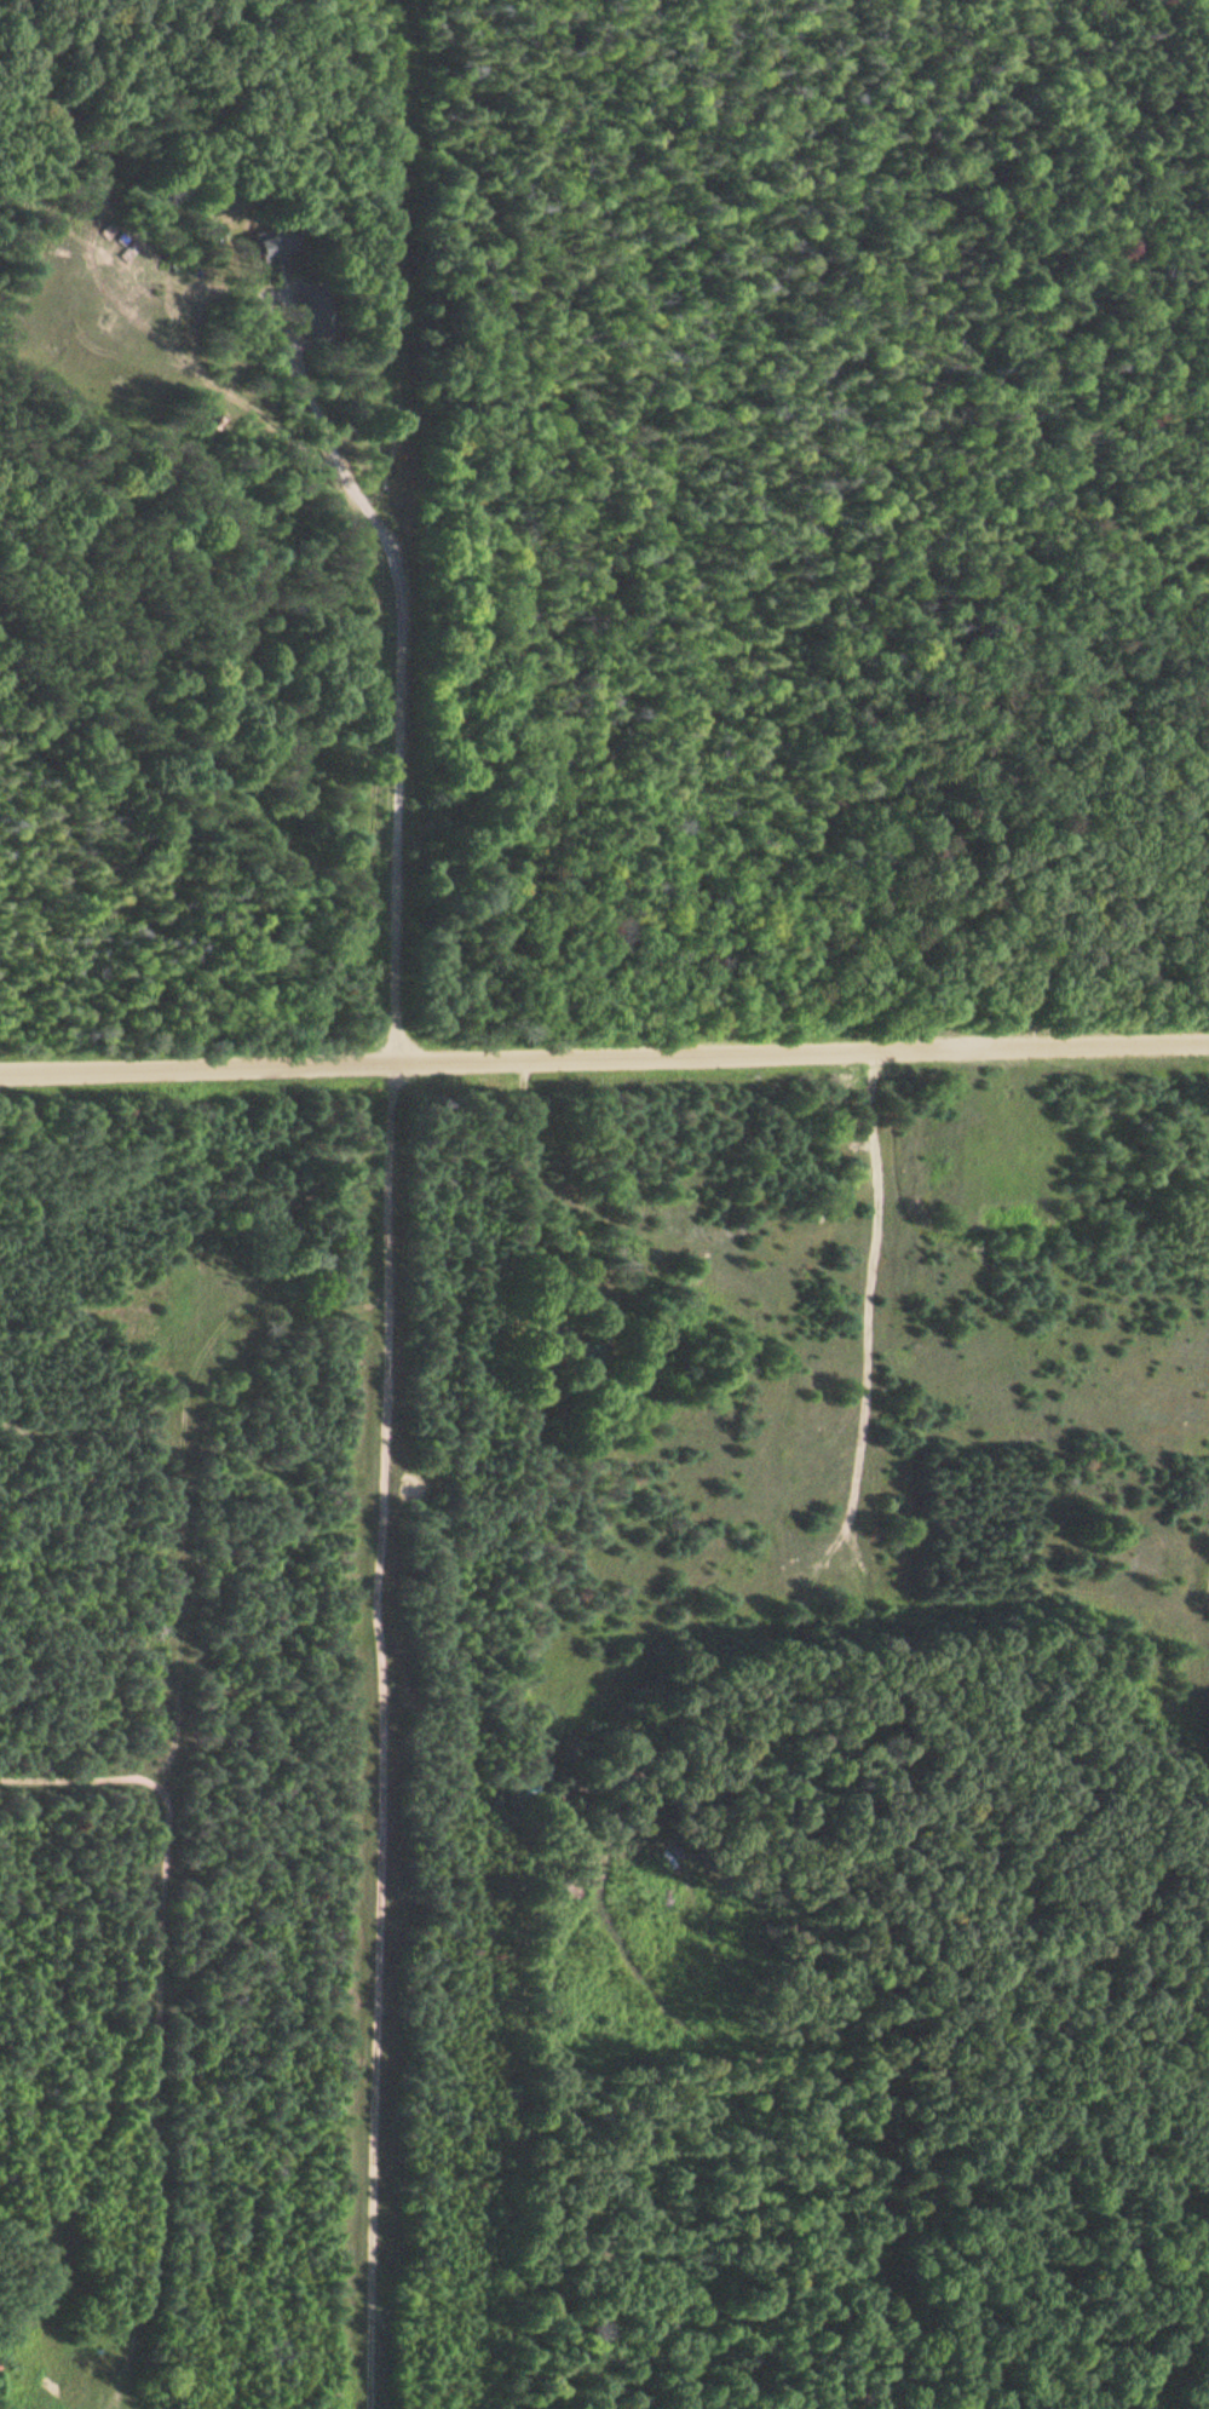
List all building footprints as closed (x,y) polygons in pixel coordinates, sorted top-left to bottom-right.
[(298,251),(289,221),(253,232),(261,262),(298,251)]
